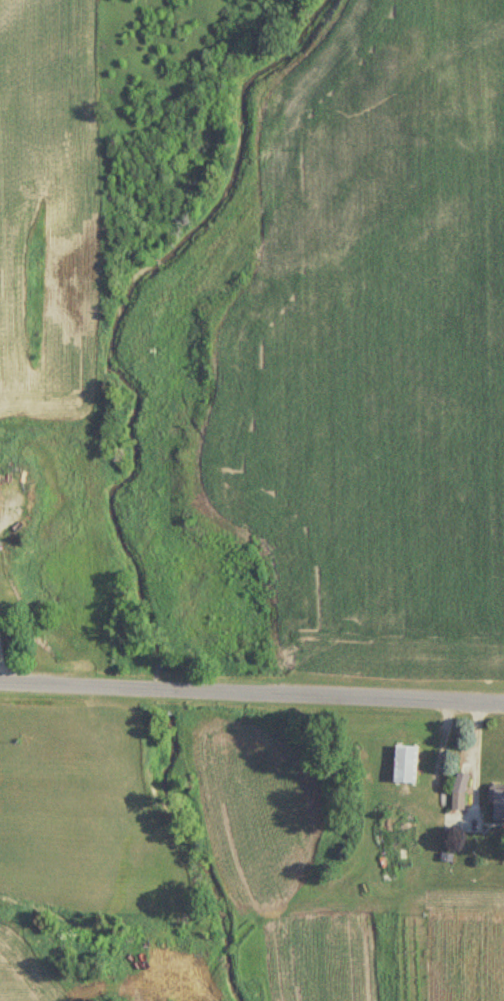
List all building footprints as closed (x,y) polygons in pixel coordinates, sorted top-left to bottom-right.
[(418,784),(418,748),(396,747),(395,783),(418,784)] [(453,810),(467,811),(469,775),(456,774),(453,810)] [(494,789),(494,822),(503,822),(503,789),(494,789)]
